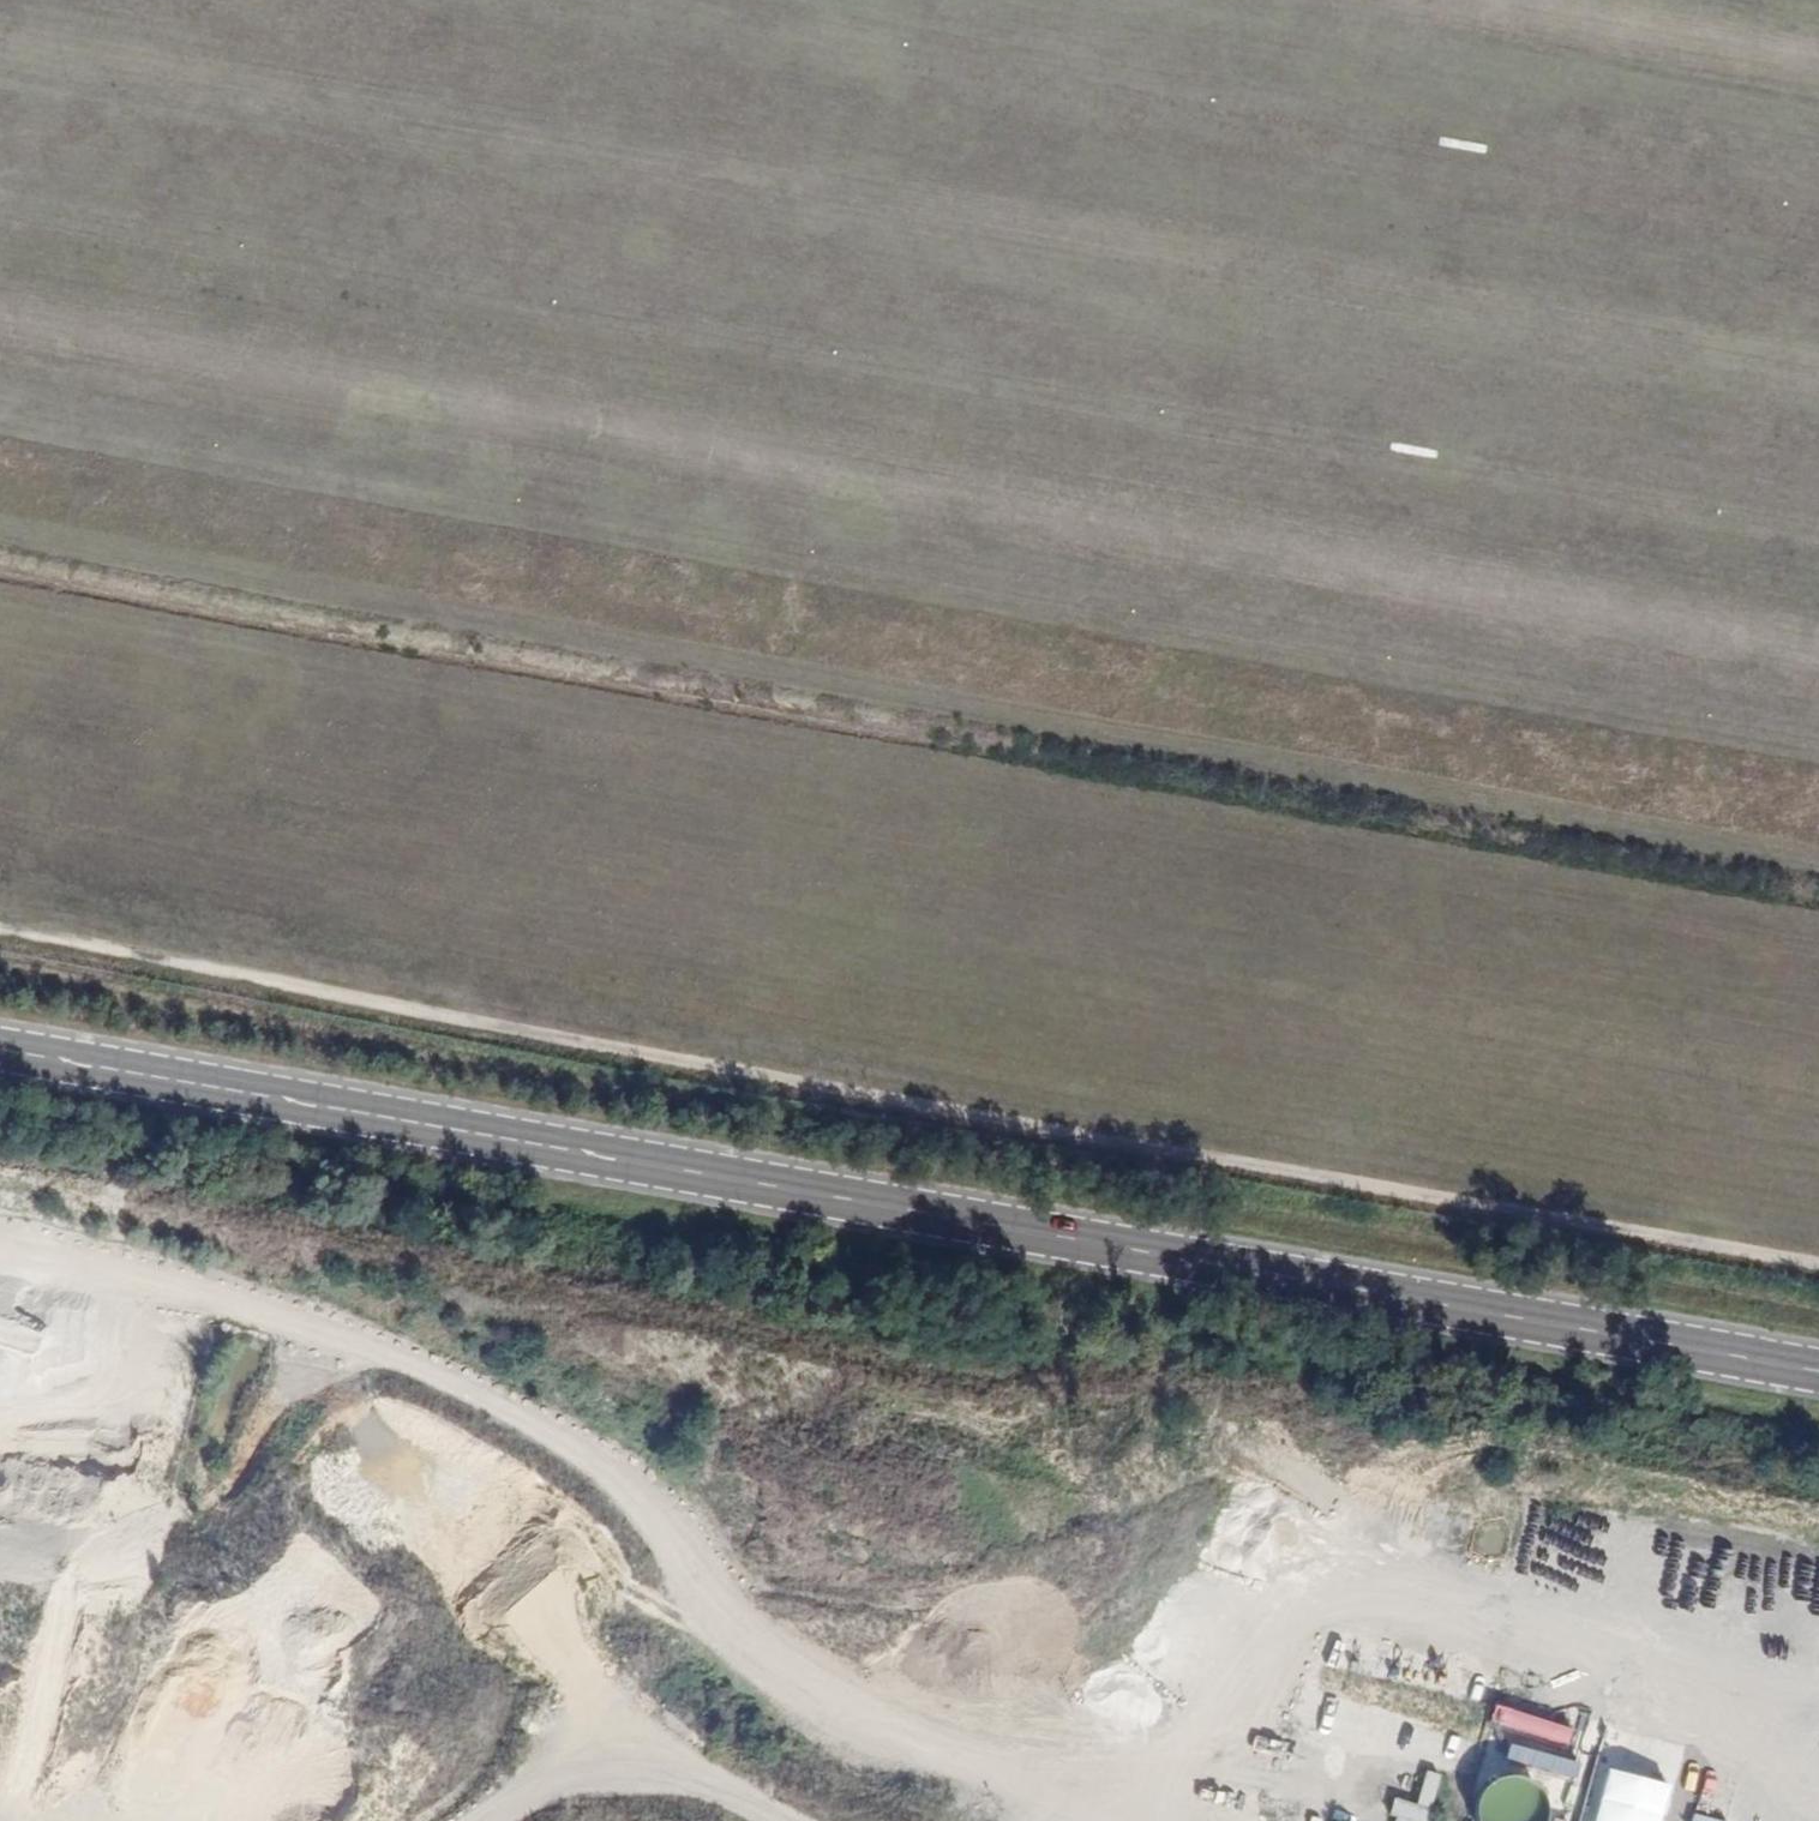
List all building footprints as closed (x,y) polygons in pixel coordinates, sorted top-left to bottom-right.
[(1534,1739),(1526,1762),(1571,1777),(1586,1732),(1500,1703),(1493,1725),(1534,1739)] [(1327,1717),(1291,1713),(1286,1751),(1323,1755),(1327,1717)] [(1390,1814),(1335,1814),(1361,1820),(1489,1820),(1470,1816),(1431,1816),(1431,1814),(1444,1766),(1444,1760),(1427,1760),(1407,1755),(1390,1814)] [(1461,1820),(1469,1820),(1477,1788),(1460,1784),(1452,1819),(1461,1820)]
